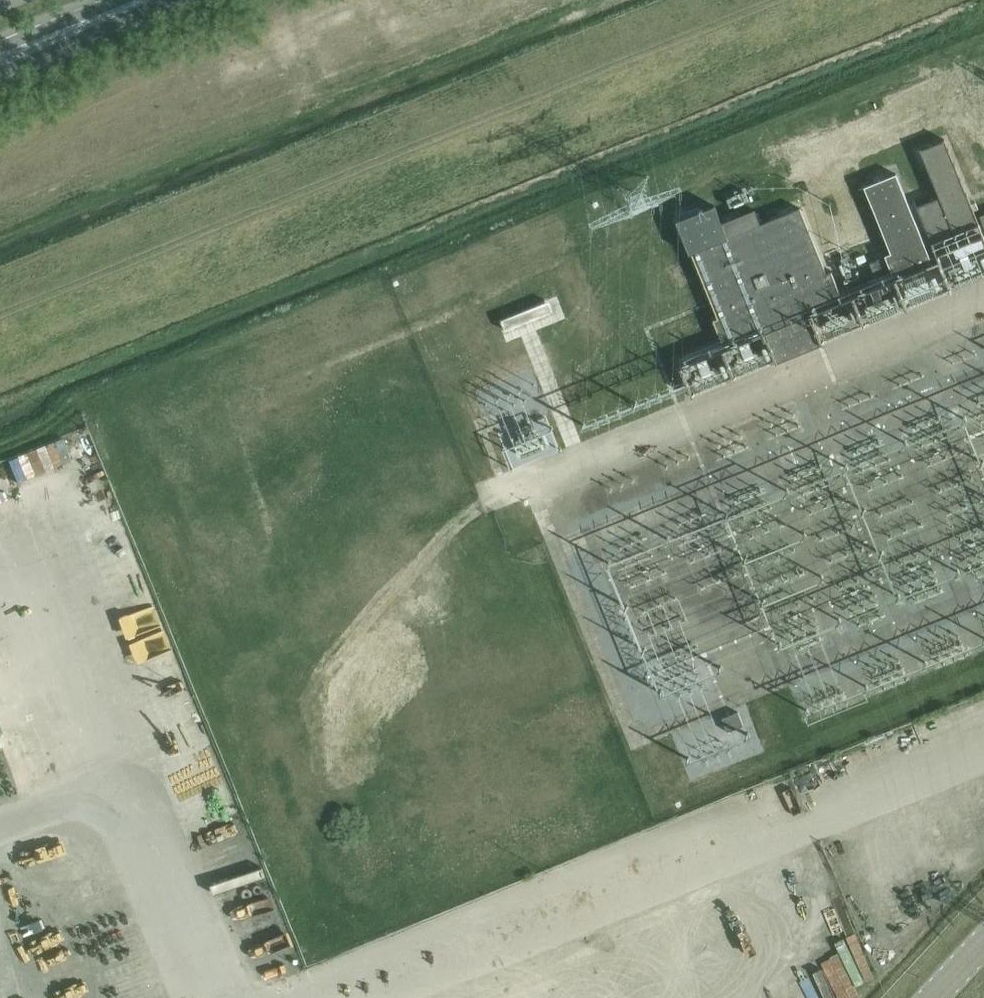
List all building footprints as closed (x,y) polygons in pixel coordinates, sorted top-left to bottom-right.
[(947,142),(922,152),(941,197),(917,206),(939,260),(952,291),(983,278),(983,234),(947,142)] [(896,173),(863,186),(890,252),(884,255),(894,278),(932,263),(896,173)] [(690,252),(691,251),(728,236),(722,222),(714,203),(677,219),(690,252)] [(736,378),(855,331),(842,299),(831,271),(826,273),(799,207),(761,223),(755,208),(722,222),(728,236),(691,251),(717,317),(713,318),(722,340),(717,342),(683,355),(686,363),(679,366),(692,397),(736,378)] [(842,299),(855,331),(907,309),(952,291),(939,260),(932,263),(894,278),(842,299)] [(739,733),(753,727),(744,705),(729,711),(739,733)]
